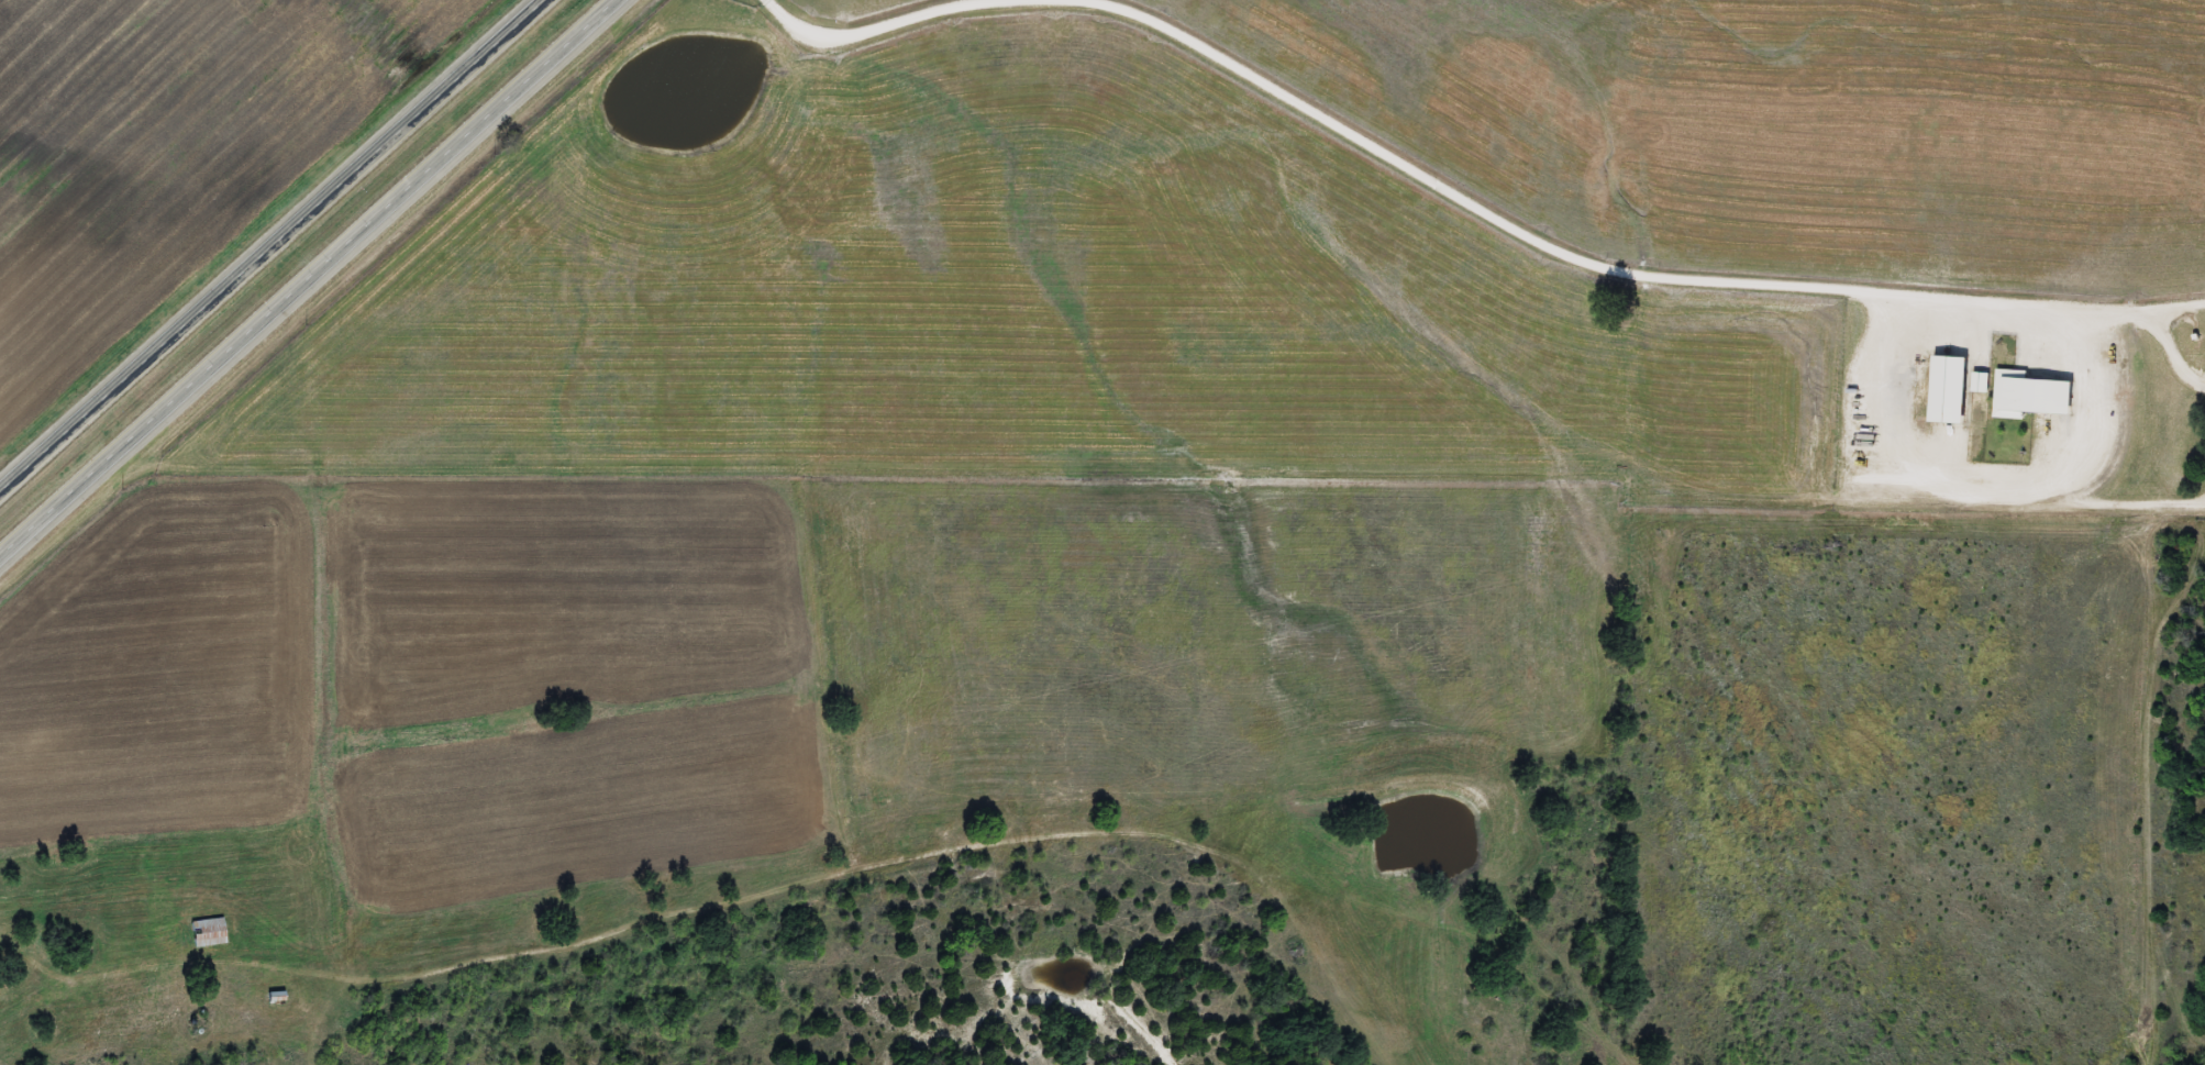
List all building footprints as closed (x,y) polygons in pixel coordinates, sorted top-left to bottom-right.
[(224,944),(223,918),(191,920),(193,947),(224,944)]
